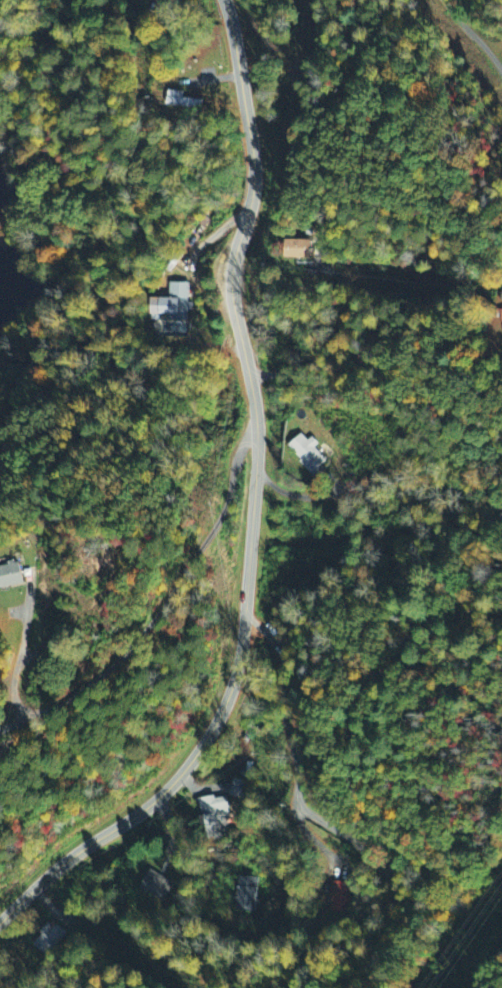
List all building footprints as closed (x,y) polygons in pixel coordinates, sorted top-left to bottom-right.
[(202,101),(184,100),(184,92),(168,92),(168,108),(202,109),(202,101)] [(287,259),(311,259),(311,241),(287,241),(287,259)] [(153,299),(152,319),(187,320),(188,285),(170,284),(170,300),(153,299)] [(287,448),(318,482),(328,473),(321,466),(327,460),(303,434),(287,448)] [(23,581),(0,587),(0,565),(18,561),(23,581)] [(202,799),(202,839),(227,839),(227,799),(202,799)] [(174,886),(151,871),(139,889),(162,904),(174,886)] [(256,914),(257,878),(237,878),(236,913),(256,914)] [(350,884),(330,883),(330,913),(350,913),(350,884)] [(64,932),(48,922),(33,948),(49,958),(64,932)]
